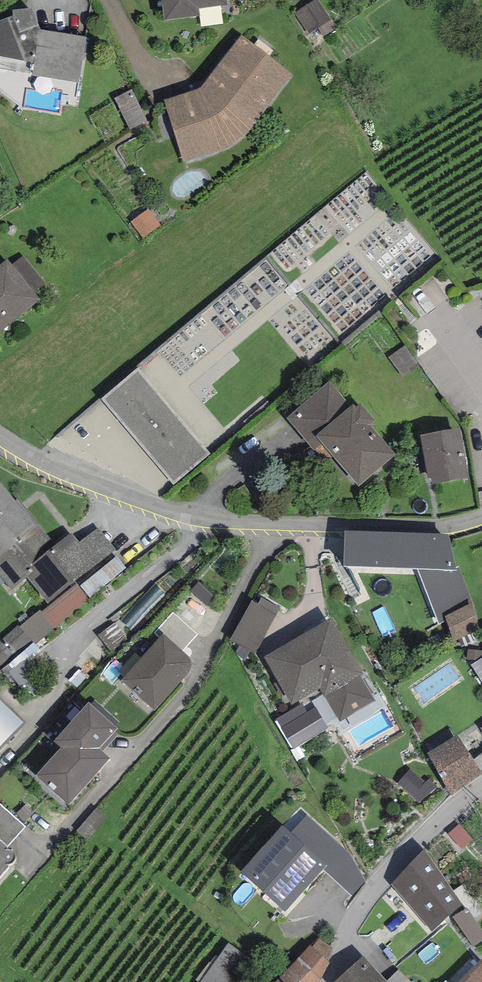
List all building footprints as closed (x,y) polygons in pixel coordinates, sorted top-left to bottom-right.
[(164,20),(200,16),(199,8),(227,5),(226,0),(161,0),(164,20)] [(318,0),(295,15),(308,36),(332,21),(318,0)] [(32,8),(12,10),(13,16),(0,21),(0,57),(34,63),(32,76),(79,82),(86,37),(40,29),(32,8)] [(293,74),(241,35),(203,85),(201,87),(199,88),(163,99),(183,163),(222,151),(228,149),(235,144),(243,138),(249,131),(293,74)] [(133,89),(114,98),(130,129),(148,121),(133,89)] [(148,209),(131,221),(143,238),(160,225),(148,209)] [(23,256),(12,265),(33,292),(45,283),(23,256)] [(40,300),(33,292),(12,265),(7,259),(0,264),(0,332),(40,300)] [(419,365),(404,345),(388,357),(404,377),(419,365)] [(210,454),(138,369),(102,398),(173,484),(210,454)] [(316,435),(351,406),(329,381),(286,417),(314,450),(322,442),(316,435)] [(355,407),(353,404),(351,406),(316,435),(322,442),(359,486),(396,455),(371,425),(376,421),(361,403),(355,407)] [(460,428),(420,435),(428,478),(432,477),(433,484),(469,477),(460,428)] [(0,482),(0,577),(11,591),(27,578),(35,571),(30,565),(55,546),(18,498),(15,501),(0,482)] [(71,533),(55,546),(30,565),(35,571),(27,578),(48,604),(116,550),(98,528),(79,543),(71,533)] [(344,530),(344,566),(418,569),(439,623),(447,621),(445,615),(473,603),(459,566),(456,567),(449,534),(344,530)] [(126,569),(116,556),(80,585),(91,598),(126,569)] [(217,598),(198,581),(190,591),(208,607),(217,598)] [(76,583),(42,612),(40,609),(20,626),(36,644),(90,599),(76,583)] [(258,603),(252,600),(230,640),(240,645),(251,651),(255,653),(276,614),(280,608),(261,597),(258,603)] [(480,630),(473,603),(445,615),(447,621),(453,641),(480,630)] [(155,633),(160,638),(163,634),(182,651),(197,634),(173,613),(155,633)] [(363,674),(331,618),(264,657),(292,705),(320,689),(339,723),(376,701),(360,675),(363,674)] [(36,644),(20,626),(19,624),(0,640),(0,666),(2,669),(1,670),(6,676),(39,648),(36,644)] [(124,677),(121,681),(155,710),(181,680),(185,677),(188,674),(189,671),(191,667),(191,663),(190,659),(182,651),(163,634),(160,638),(141,659),(124,677)] [(245,661),(251,651),(240,645),(236,652),(245,661)] [(467,649),(466,660),(477,661),(481,658),(481,651),(467,649)] [(124,677),(141,659),(134,653),(118,671),(124,677)] [(477,661),(471,666),(481,682),(481,658),(477,661)] [(26,723),(0,697),(0,750),(26,723)] [(96,700),(91,704),(114,726),(119,721),(96,700)] [(88,702),(53,741),(61,748),(36,775),(68,804),(110,759),(102,751),(117,735),(114,732),(118,729),(114,726),(91,704),(88,702)] [(302,703),(275,719),(293,749),(328,729),(315,706),(307,711),(302,703)] [(427,754),(452,794),(481,776),(481,773),(458,734),(427,754)] [(425,783),(410,770),(397,784),(419,802),(437,787),(429,779),(425,783)] [(8,846),(26,826),(0,804),(0,839),(8,846)] [(349,852),(300,809),(283,825),(240,872),(285,913),(323,869),(354,899),(366,882),(349,852)] [(0,839),(0,878),(9,868),(8,865),(11,864),(13,864),(15,862),(16,859),(15,855),(14,853),(13,852),(10,850),(7,849),(8,846),(0,839)] [(462,905),(424,849),(391,884),(432,931),(462,905)] [(467,907),(453,917),(473,947),(481,942),(481,930),(467,907)] [(320,939),(312,946),(327,961),(333,948),(320,939)] [(228,943),(212,964),(210,961),(196,980),(198,981),(246,981),(258,966),(228,943)] [(322,978),(330,963),(327,961),(312,946),(310,944),(274,981),(318,981),(322,978)] [(335,981),(387,981),(363,954),(335,981)] [(481,960),(459,981),(481,981),(481,962),(481,960)]
